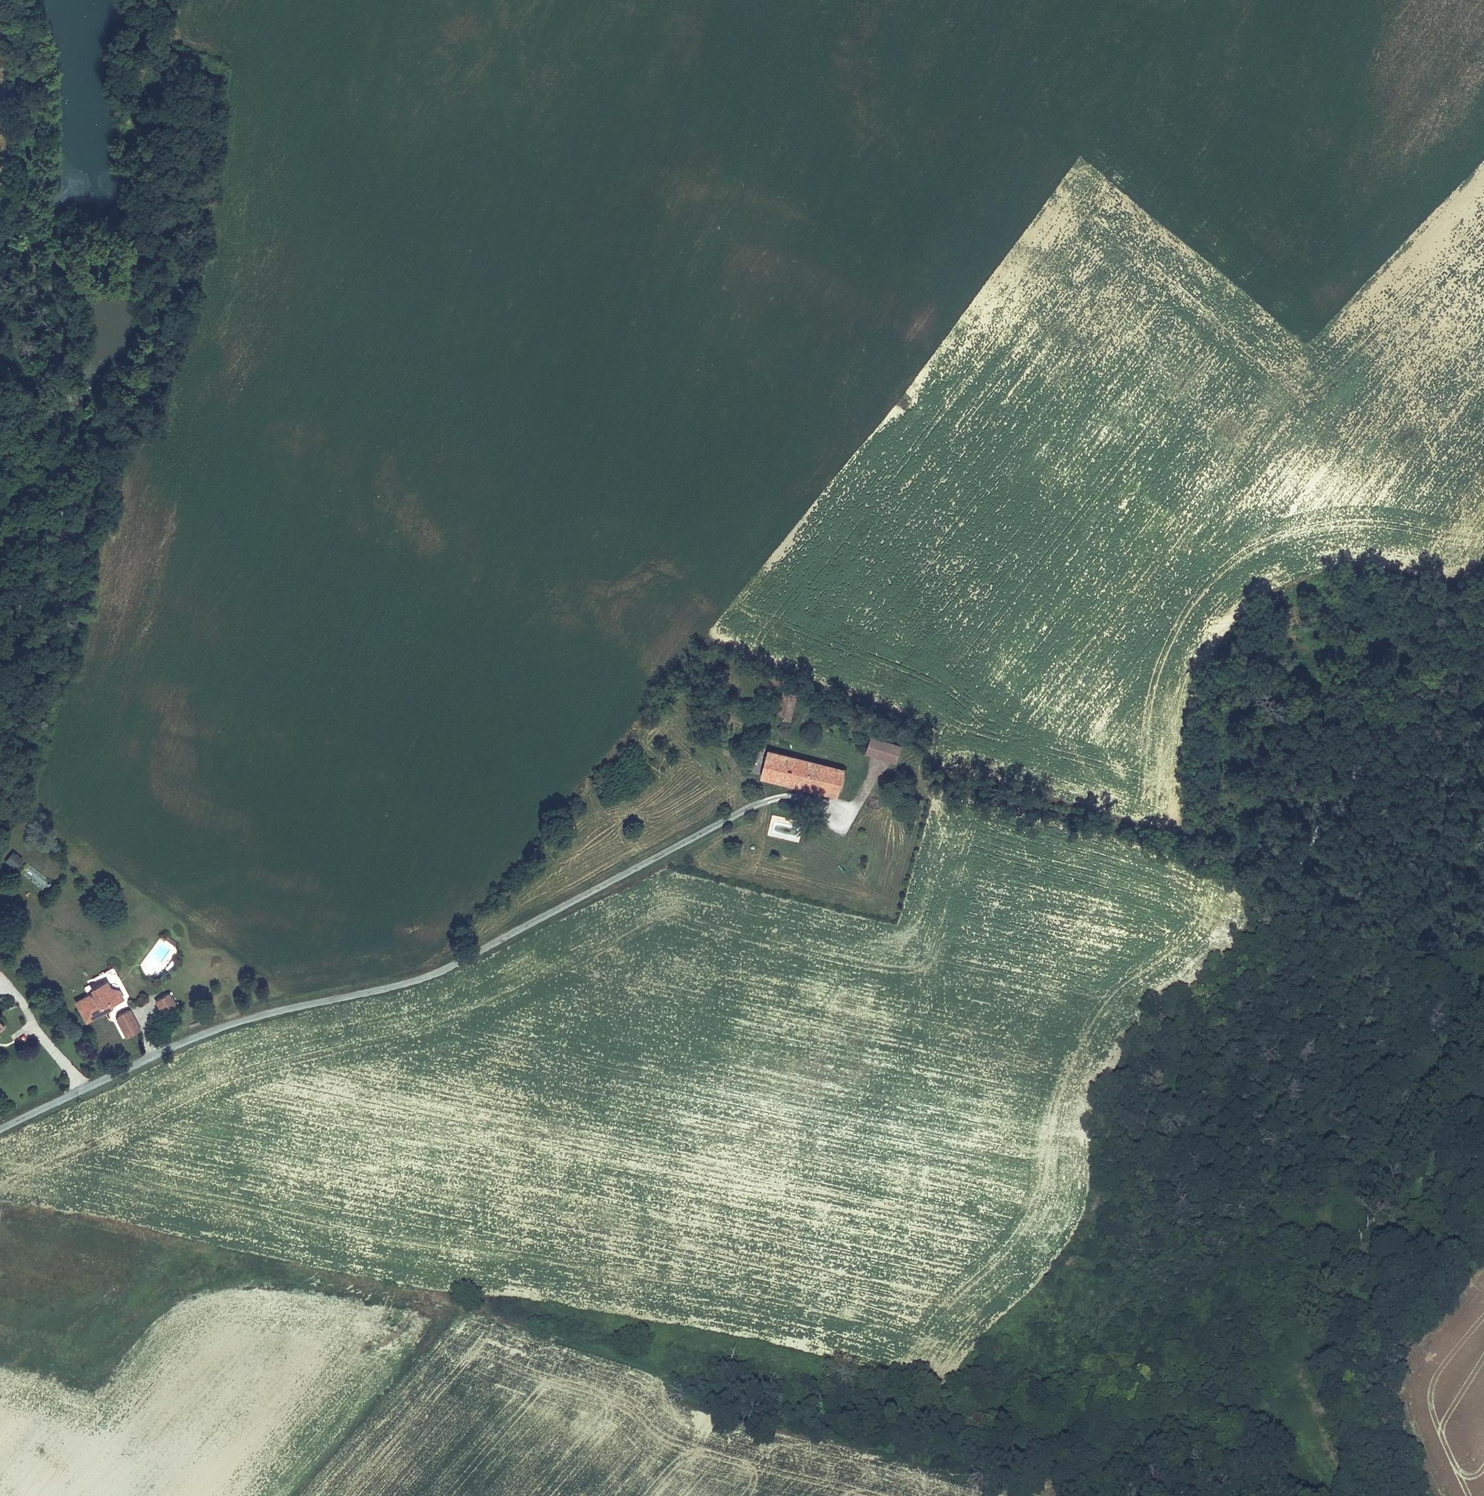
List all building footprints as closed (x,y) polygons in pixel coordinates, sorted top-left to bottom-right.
[(782,697),(796,700),(797,695),(783,690),(782,697)] [(790,720),(796,700),(782,697),(777,716),(790,720)] [(870,737),(865,756),(897,764),(902,745),(870,737)] [(804,787),(810,761),(768,750),(762,777),(804,787)] [(842,769),(810,761),(804,787),(834,794),(842,769)] [(17,867),(22,859),(12,852),(7,860),(17,867)] [(107,1008),(114,1008),(125,1003),(122,996),(110,992),(107,985),(92,992),(93,998),(76,1007),(87,1029),(104,1019),(102,1013),(107,1008)] [(160,1006),(164,1013),(178,1007),(174,999),(160,1006)] [(178,1007),(164,1013),(168,1020),(182,1014),(178,1007)] [(112,1015),(114,1008),(107,1008),(102,1013),(104,1019),(112,1015)] [(123,1033),(138,1025),(130,1012),(119,1018),(117,1023),(123,1033)] [(142,1033),(138,1025),(123,1033),(127,1041),(142,1033)]
